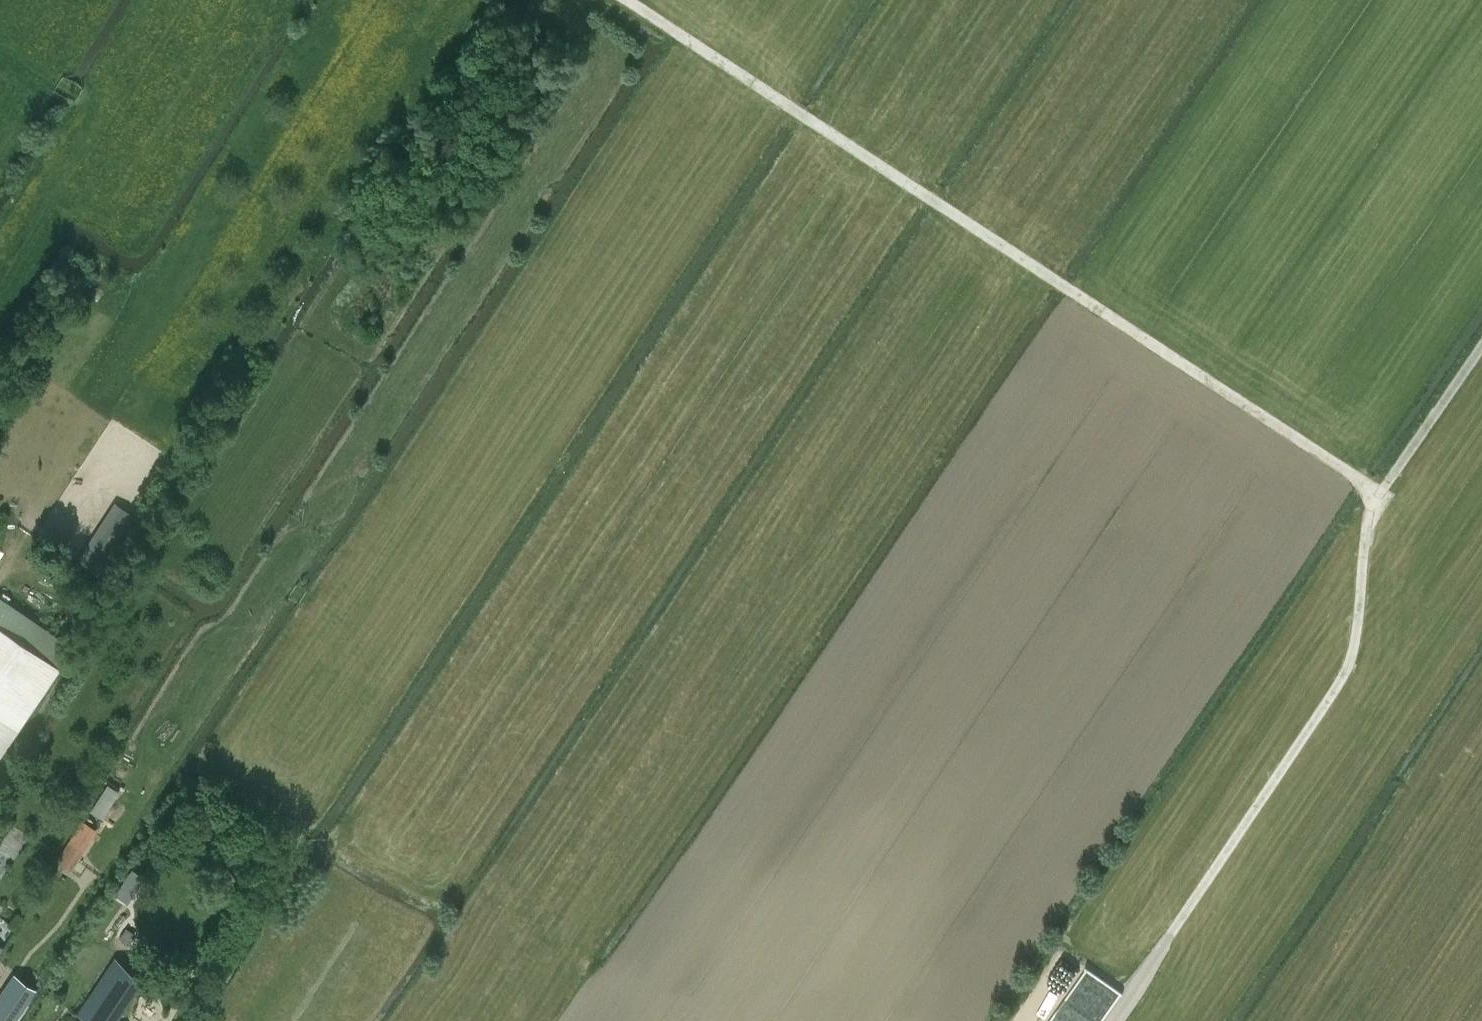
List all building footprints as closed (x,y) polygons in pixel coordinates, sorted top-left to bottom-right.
[(129,525),(136,515),(114,501),(108,511),(129,525)] [(72,645),(0,597),(0,751),(72,645)] [(90,807),(105,817),(123,790),(109,780),(90,807)] [(69,870),(96,828),(84,820),(57,862),(69,870)] [(125,901),(142,876),(130,868),(113,893),(125,901)] [(128,943),(134,934),(126,929),(120,938),(128,943)] [(77,1012),(90,1020),(112,1020),(142,978),(113,958),(77,1012)] [(35,987),(17,974),(0,997),(0,1020),(12,1020),(35,987)]
